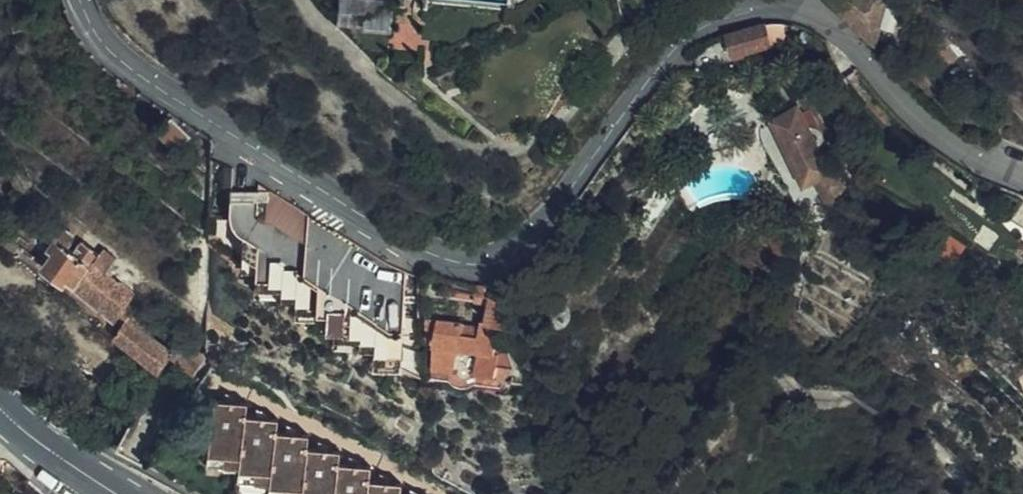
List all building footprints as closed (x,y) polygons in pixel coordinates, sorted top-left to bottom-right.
[(392,0),(340,0),(338,32),(378,72),(388,72),(392,4),(392,0)] [(619,5),(627,2),(631,15),(648,0),(617,0),(619,5)] [(872,48),(887,1),(881,0),(821,0),(872,48)] [(768,47),(762,26),(747,27),(736,30),(725,35),(734,62),(745,58),(745,55),(768,47)] [(835,168),(831,169),(827,172),(796,110),(774,122),(805,189),(819,183),(830,207),(844,186),(835,168)] [(193,139),(172,120),(158,134),(180,154),(193,139)] [(372,252),(230,164),(230,202),(235,209),(244,214),(244,262),(258,263),(259,278),(284,279),(285,289),(299,290),(300,303),(324,302),(324,310),(332,309),(332,328),(364,328),(365,337),(382,337),(383,351),(411,350),(407,270),(372,252)] [(78,241),(64,230),(55,240),(60,243),(55,249),(60,253),(48,268),(113,321),(114,320),(125,328),(115,341),(159,376),(176,355),(154,338),(158,333),(151,328),(156,320),(130,300),(135,293),(109,273),(118,260),(105,251),(101,255),(85,243),(77,252),(72,248),(78,241)] [(502,322),(509,320),(506,293),(490,297),(491,321),(482,320),(481,335),(460,332),(461,324),(435,320),(433,338),(436,367),(456,369),(458,347),(479,349),(477,371),(497,374),(498,362),(516,363),(509,343),(501,341),(502,322)] [(207,360),(186,342),(180,349),(185,355),(181,361),(201,377),(207,369),(207,360)] [(245,410),(214,407),(210,460),(242,463),(241,477),(274,480),(273,492),(296,493),(401,493),(402,485),(370,483),(371,470),(338,467),(339,456),(307,453),(309,441),(277,438),(278,425),(244,422),(245,410)] [(323,431),(330,421),(314,414),(309,424),(323,431)]
